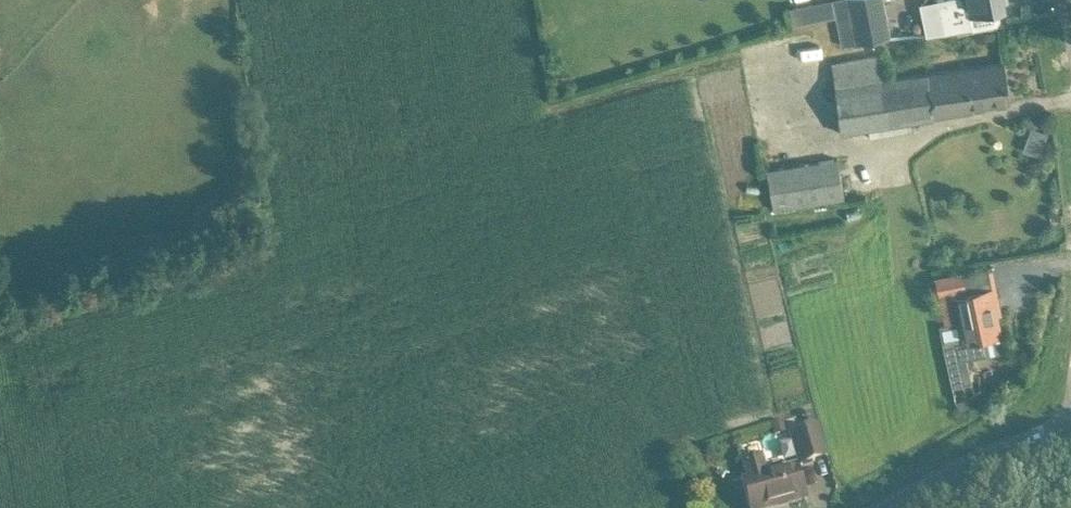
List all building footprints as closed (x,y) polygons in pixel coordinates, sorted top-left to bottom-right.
[(790,8),(793,24),(835,16),(841,46),(890,36),(883,0),(828,0),(790,8)] [(944,32),(996,22),(999,18),(997,8),(1005,6),(1004,0),(937,0),(944,32)] [(1004,62),(983,65),(886,79),(882,54),(831,63),(835,86),(841,132),(950,114),(980,110),(979,107),(1011,103),(1004,62)] [(773,211),(843,199),(836,158),(766,170),(773,211)] [(963,272),(935,278),(938,293),(939,293),(946,324),(952,322),(959,321),(963,341),(957,342),(943,345),(952,386),(972,382),(966,358),(1005,350),(1001,332),(997,333),(993,314),(999,312),(996,300),(994,300),(988,269),(963,274),(963,272)] [(983,400),(978,391),(957,401),(961,411),(983,400)] [(809,430),(791,435),(794,444),(801,465),(827,456),(821,436),(818,427),(813,411),(804,414),(805,415),(809,430)] [(775,471),(767,473),(762,456),(743,461),(748,478),(741,480),(749,507),(771,507),(781,505),(780,502),(803,495),(804,498),(806,498),(796,465),(775,471)]
